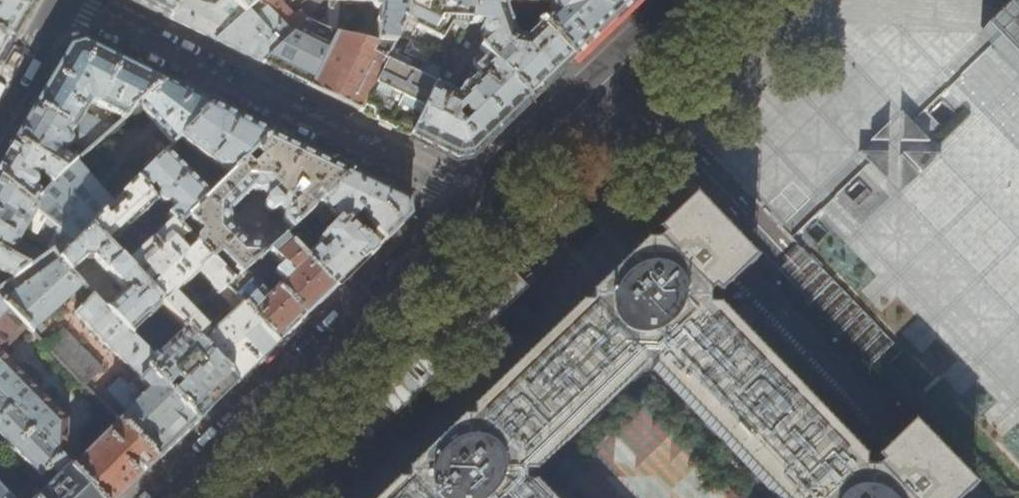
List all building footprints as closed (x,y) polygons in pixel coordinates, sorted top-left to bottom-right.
[(10,31),(28,0),(0,0),(0,25),(10,31)] [(213,42),(243,14),(231,0),(223,0),(222,1),(222,0),(213,8),(207,6),(210,0),(130,0),(139,5),(168,20),(187,29),(213,42)] [(259,1),(260,0),(231,0),(243,14),(247,11),(251,8),(259,1)] [(259,1),(290,35),(303,20),(335,32),(337,1),(337,0),(260,0),(259,1)] [(337,1),(357,2),(357,4),(362,4),(362,2),(372,3),(372,5),(372,6),(374,8),(375,9),(376,10),(378,10),(376,42),(395,43),(406,20),(407,0),(337,0),(337,1)] [(406,20),(395,43),(361,113),(385,125),(410,137),(445,65),(464,35),(469,25),(471,0),(407,0),(406,20)] [(539,25),(524,39),(515,38),(504,9),(505,9),(512,15),(530,17),(532,0),(471,0),(469,25),(464,35),(529,102),(551,81),(572,60),(539,25)] [(530,17),(539,25),(572,60),(602,31),(615,18),(634,1),(633,0),(532,0),(530,17)] [(983,31),(995,43),(1018,69),(1018,0),(1016,2),(983,31)] [(251,8),(258,15),(254,19),(247,11),(243,14),(213,42),(240,55),(260,65),(290,35),(259,1),(251,8)] [(280,74),(308,88),(335,32),(303,20),(290,35),(260,65),(280,74)] [(10,31),(0,25),(0,47),(10,31)] [(361,113),(395,43),(376,42),(335,32),(308,88),(334,100),(361,113)] [(434,149),(456,160),(471,157),(496,133),(529,102),(464,35),(445,65),(410,137),(434,149)] [(84,44),(69,48),(57,68),(34,108),(95,144),(114,129),(85,115),(92,105),(124,120),(138,107),(165,83),(108,55),(86,45),(84,44)] [(173,145),(212,106),(184,93),(165,83),(138,107),(173,145)] [(135,182),(146,194),(153,187),(159,193),(158,195),(158,197),(158,199),(158,201),(159,203),(161,204),(164,205),(166,205),(168,204),(169,203),(174,209),(167,216),(172,222),(178,228),(187,219),(213,193),(208,188),(203,193),(199,189),(200,188),(175,163),(174,164),(170,159),(184,144),(229,178),(271,135),(236,118),(212,106),(173,145),(135,182)] [(64,173),(74,164),(95,144),(34,108),(23,126),(13,143),(64,173)] [(930,142),(901,112),(900,142),(930,142)] [(888,124),(871,141),(888,141),(888,124)] [(271,135),(229,178),(213,193),(187,219),(201,234),(196,238),(192,233),(187,238),(211,263),(219,256),(239,277),(250,268),(268,252),(285,238),(299,224),(311,213),(351,174),(313,156),(271,135)] [(0,165),(0,182),(31,208),(45,193),(37,185),(36,183),(35,181),(33,180),(35,177),(42,176),(52,186),(64,173),(13,143),(2,161),(0,165)] [(888,153),(859,153),(888,183),(888,153)] [(942,154),(904,154),(922,173),(942,154)] [(919,176),(900,157),(899,195),(919,176)] [(45,193),(31,208),(75,243),(90,229),(89,228),(104,214),(112,206),(74,164),(64,173),(52,186),(45,193)] [(341,221),(317,243),(299,224),(285,238),(335,289),(376,249),(409,217),(407,202),(376,186),(351,174),(311,213),(316,218),(323,212),(323,211),(327,207),(341,221)] [(26,272),(52,254),(57,261),(75,243),(31,208),(0,182),(0,256),(26,272)] [(146,194),(135,182),(121,197),(126,203),(109,219),(104,214),(89,228),(90,229),(108,248),(155,203),(146,194)] [(657,231),(664,239),(657,247),(706,297),(715,290),(721,297),(754,266),(690,200),(657,231)] [(150,278),(156,283),(148,290),(161,304),(185,330),(236,383),(238,385),(257,366),(279,345),(226,289),(231,285),(211,263),(187,238),(178,228),(172,222),(125,266),(143,285),(150,278)] [(102,308),(128,334),(161,304),(148,290),(143,285),(125,266),(108,248),(90,229),(75,243),(57,261),(57,262),(68,273),(82,259),(90,259),(122,291),(102,308)] [(335,289),(285,238),(268,252),(279,264),(262,280),(250,268),(239,277),(231,285),(226,289),(279,345),(297,327),(308,317),(307,315),(328,295),(335,289)] [(589,297),(589,307),(641,361),(652,361),(707,310),(706,297),(657,247),(644,244),(589,297)] [(0,256),(0,273),(14,281),(26,272),(0,256)] [(0,290),(0,301),(0,302),(25,326),(31,332),(81,286),(68,273),(57,262),(6,299),(1,290),(0,290)] [(132,338),(128,334),(102,308),(91,297),(75,314),(116,357),(117,356),(138,378),(128,388),(120,380),(112,389),(132,409),(119,422),(120,423),(158,461),(164,455),(197,421),(149,371),(156,363),(154,361),(149,355),(132,338)] [(25,326),(0,302),(0,301),(0,352),(25,326)] [(470,422),(522,475),(533,476),(641,372),(641,361),(589,307),(578,307),(470,411),(470,422)] [(861,471),(862,460),(836,433),(717,310),(707,310),(652,361),(652,372),(771,496),(773,497),(834,497),(861,471)] [(156,363),(149,371),(197,421),(214,405),(236,383),(185,330),(154,361),(156,363)] [(62,333),(46,347),(86,388),(101,372),(62,333)] [(150,353),(147,350),(151,347),(141,337),(137,341),(134,337),(132,338),(149,355),(150,353)] [(64,462),(66,422),(0,353),(0,397),(64,462)] [(72,470),(64,462),(0,397),(0,436),(49,486),(41,493),(37,489),(30,495),(33,497),(99,497),(72,470)] [(644,400),(563,477),(583,497),(737,497),(644,400)] [(522,486),(522,475),(470,422),(460,421),(406,473),(405,484),(419,497),(510,497),(522,486)] [(92,450),(72,470),(99,497),(119,497),(158,461),(120,423),(97,446),(93,442),(88,446),(92,450)] [(880,466),(874,473),(898,497),(969,497),(974,493),(910,427),(876,461),(880,466)] [(874,473),(861,471),(834,497),(898,497),(874,473)] [(405,484),(395,484),(380,497),(419,497),(405,484)] [(522,486),(510,497),(544,497),(533,486),(522,486)] [(6,496),(0,490),(0,497),(14,497),(9,493),(6,496)]
